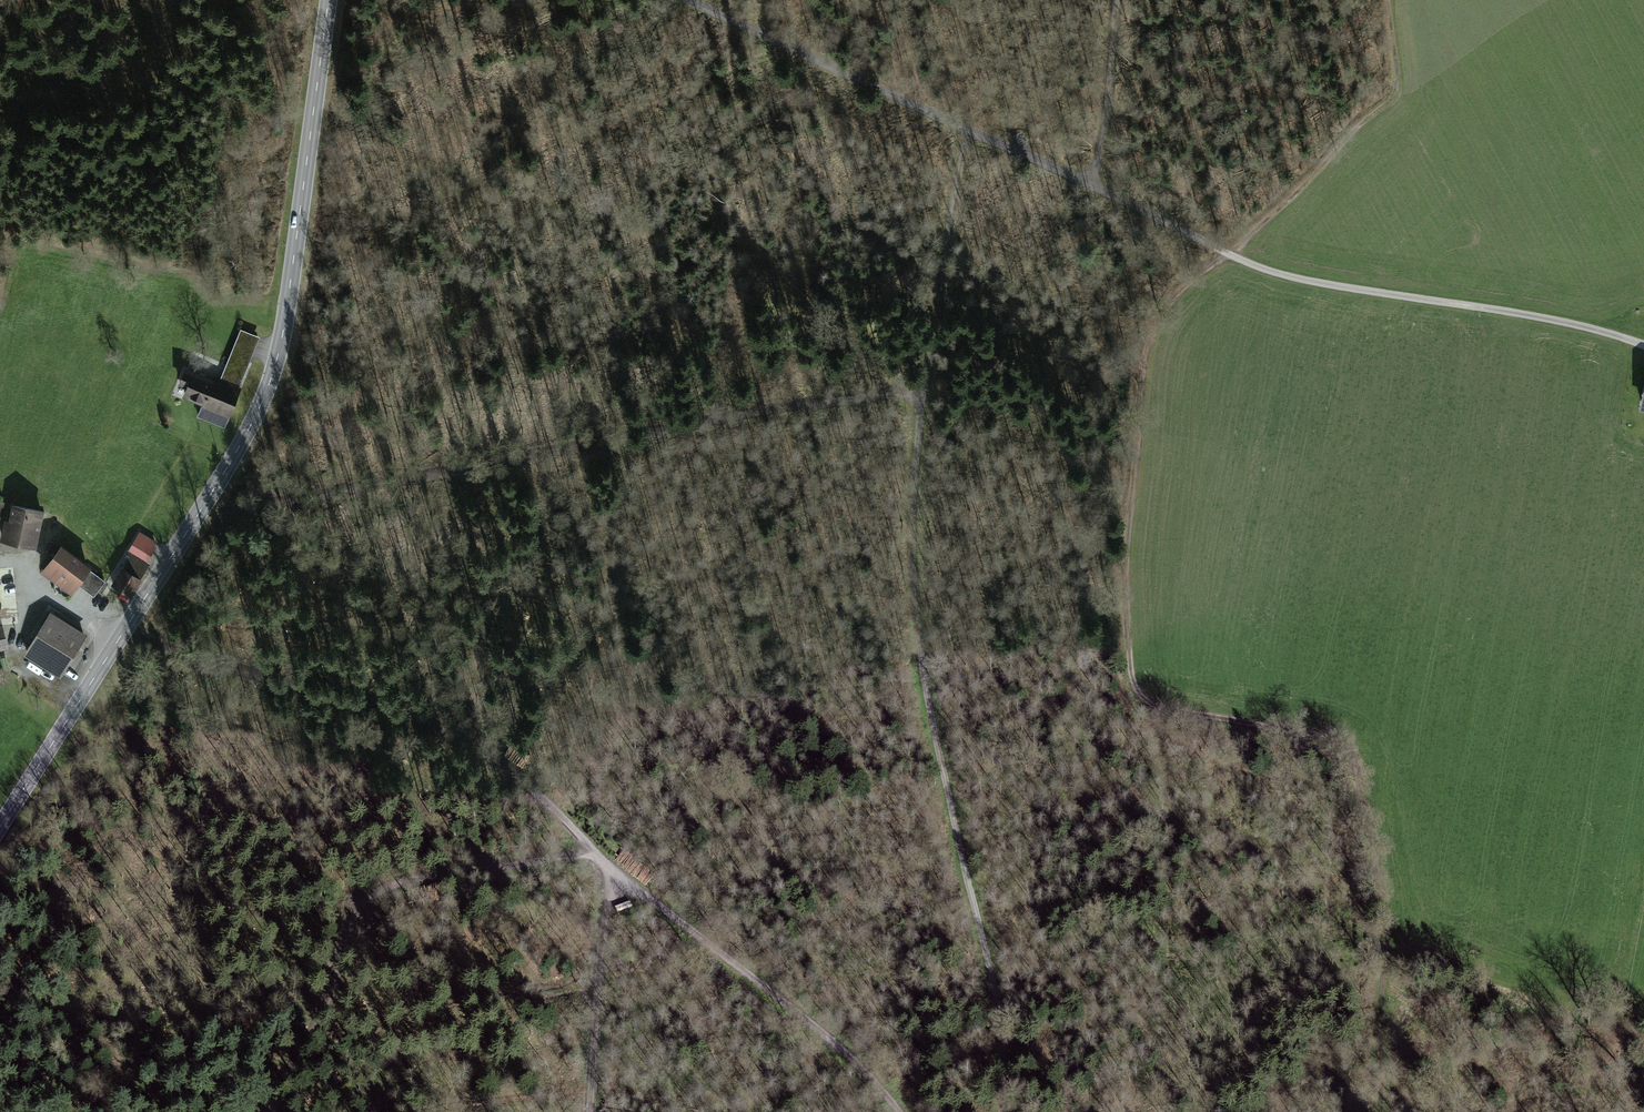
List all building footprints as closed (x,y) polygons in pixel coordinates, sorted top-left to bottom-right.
[(217,391),(182,377),(174,398),(202,409),(197,422),(223,433),(259,343),(239,335),(217,391)] [(5,509),(0,532),(0,545),(33,552),(41,517),(5,509)] [(154,546),(137,537),(127,556),(144,565),(154,546)] [(57,551),(39,577),(70,598),(77,588),(92,599),(103,583),(57,551)] [(82,639),(46,617),(20,659),(56,681),(82,639)]
